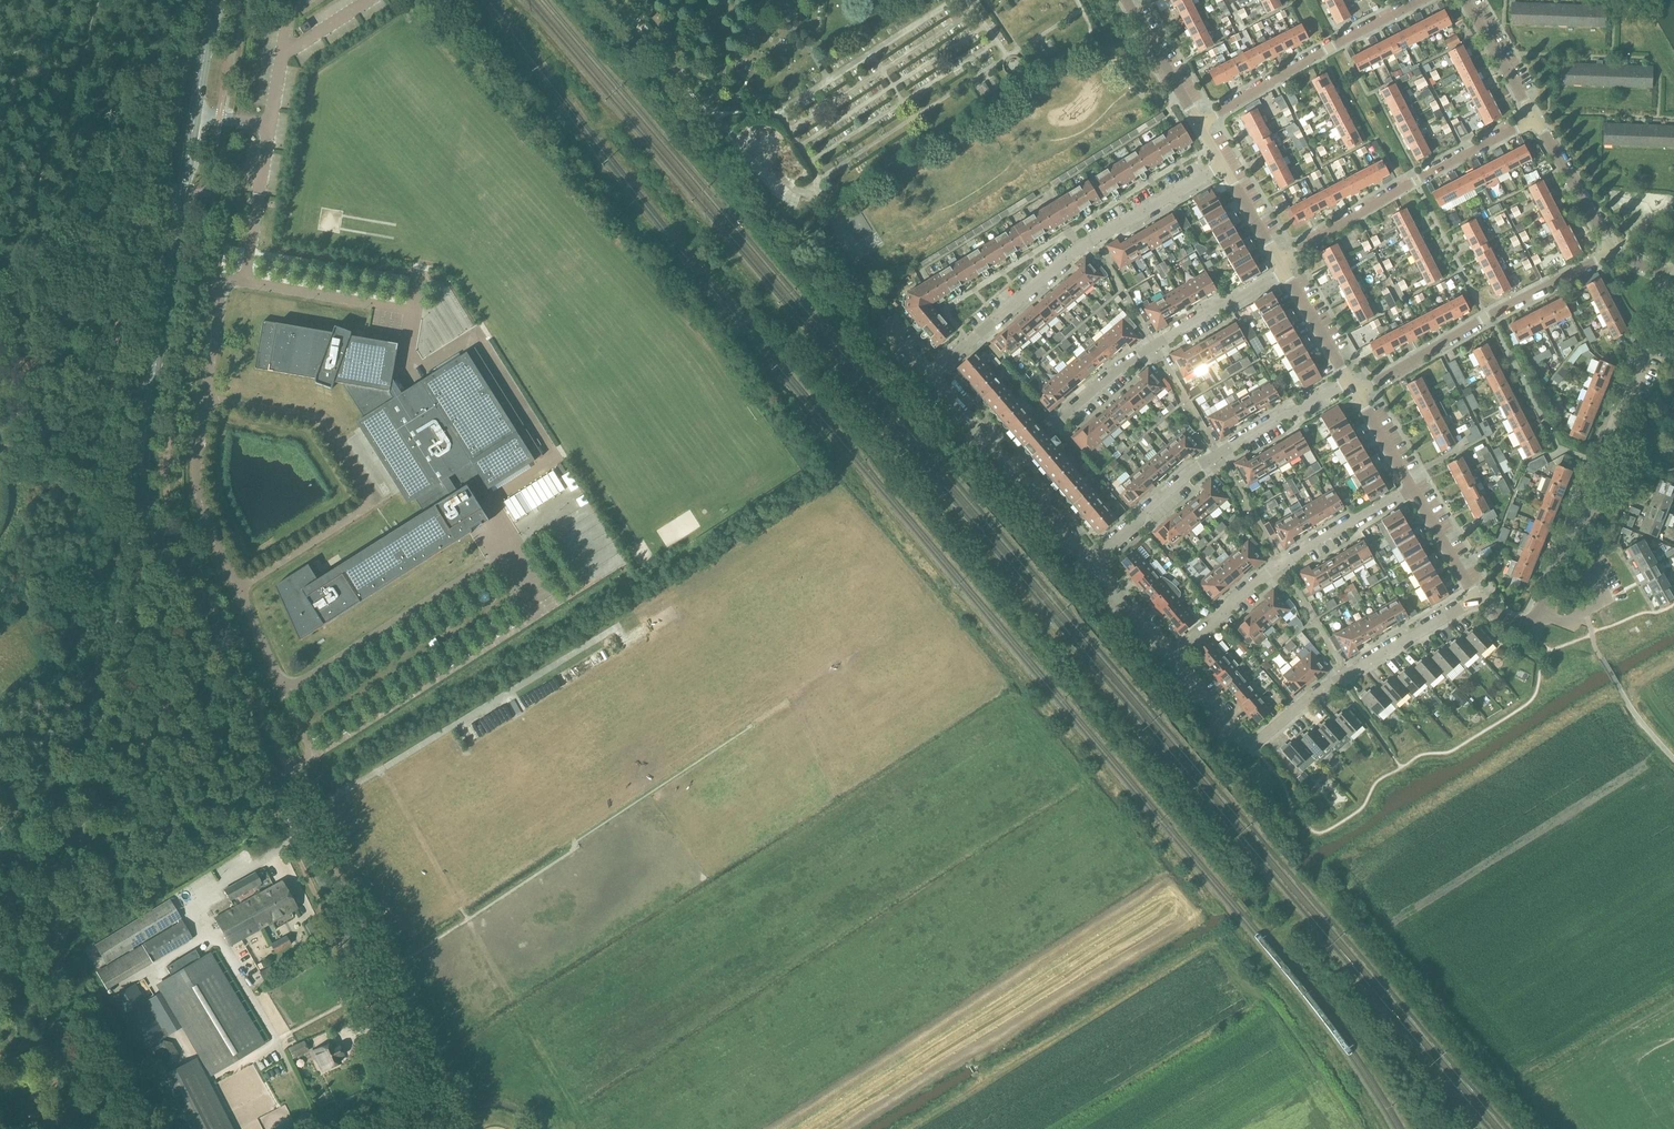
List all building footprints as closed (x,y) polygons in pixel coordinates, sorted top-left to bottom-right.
[(1191,0),(1189,0),(1177,6),(1182,18),(1196,11),(1191,0)] [(1278,0),(1266,0),(1262,2),(1268,14),(1282,7),(1278,0)] [(1342,0),(1328,0),(1325,1),(1331,13),(1345,6),(1342,0)] [(1442,12),(1433,16),(1440,30),(1452,24),(1445,11),(1446,10),(1442,2),(1437,4),(1442,12)] [(1345,6),(1331,13),(1337,24),(1350,17),(1345,6)] [(1202,22),(1196,11),(1182,18),(1188,29),(1202,22)] [(1417,14),(1429,36),(1440,30),(1433,16),(1425,21),(1421,12),(1417,14)] [(1428,37),(1429,36),(1417,14),(1414,16),(1418,24),(1410,28),(1417,42),(1424,39),(1431,52),(1434,57),(1437,55),(1428,37)] [(303,34),(310,29),(306,22),(299,27),(303,34)] [(1208,33),(1202,22),(1188,29),(1194,41),(1208,33)] [(1526,23),(1524,51),(1636,57),(1636,55),(1643,56),(1645,29),(1636,29),(1635,33),(1543,28),(1544,24),(1526,23)] [(1417,42),(1410,28),(1402,32),(1398,24),(1395,26),(1406,48),(1417,42)] [(1289,29),(1298,46),(1302,44),(1302,43),(1309,39),(1302,25),(1295,28),(1294,26),(1289,29)] [(1391,28),(1395,36),(1387,40),(1394,54),(1396,59),(1404,55),(1401,50),(1406,48),(1395,26),(1391,28)] [(1298,46),(1289,29),(1284,31),(1285,34),(1279,37),(1286,51),(1292,47),(1293,49),(1298,46)] [(1214,45),(1208,33),(1194,41),(1200,52),(1214,45)] [(1456,35),(1444,41),(1448,49),(1460,43),(1456,35)] [(1231,44),(1237,42),(1234,36),(1228,38),(1231,44)] [(1275,58),(1266,40),(1264,36),(1258,39),(1261,46),(1256,48),(1263,62),(1269,59),(1270,60),(1275,58)] [(1375,36),(1372,38),(1383,60),(1394,54),(1387,40),(1379,44),(1375,36)] [(1286,51),(1279,37),(1272,40),(1271,38),(1266,40),(1275,58),(1279,56),(1279,54),(1286,51)] [(1383,60),(1372,38),(1368,40),(1372,48),(1364,52),(1372,66),(1383,60)] [(1455,65),(1469,57),(1463,46),(1449,53),(1455,65)] [(1263,62),(1256,48),(1249,52),(1248,49),(1243,52),(1252,69),(1257,67),(1256,66),(1263,62)] [(1372,66),(1364,52),(1356,56),(1352,48),(1347,50),(1352,59),(1353,58),(1360,72),(1372,66)] [(1252,69),(1243,52),(1238,55),(1239,57),(1233,60),(1240,74),(1247,70),(1247,72),(1252,69)] [(1461,76),(1475,69),(1469,57),(1455,65),(1461,76)] [(1240,74),(1233,60),(1227,63),(1225,61),(1220,64),(1229,81),(1234,79),(1233,77),(1240,74)] [(1399,64),(1404,75),(1408,74),(1408,73),(1419,68),(1417,65),(1415,66),(1414,65),(1412,67),(1411,64),(1405,67),(1405,66),(1401,63),(1399,64)] [(1229,81),(1220,64),(1215,66),(1216,69),(1210,72),(1217,86),(1224,82),(1224,84),(1229,81)] [(1431,70),(1429,67),(1427,64),(1422,67),(1426,73),(1431,70)] [(1422,75),(1419,68),(1413,72),(1416,78),(1422,75)] [(1467,87),(1480,80),(1475,69),(1461,76),(1467,87)] [(1410,79),(1408,74),(1404,75),(1395,80),(1397,85),(1410,79)] [(1441,81),(1443,85),(1457,78),(1455,74),(1441,81)] [(1319,93),(1333,86),(1327,75),(1313,82),(1319,93)] [(1416,86),(1425,82),(1423,77),(1414,82),(1416,86)] [(1472,99),(1486,92),(1480,80),(1467,87),(1472,99)] [(1427,86),(1425,82),(1416,86),(1418,90),(1424,88),(1427,86)] [(1387,103),(1401,96),(1395,85),(1381,92),(1387,103)] [(1339,98),(1333,86),(1319,93),(1325,105),(1339,98)] [(1429,89),(1420,94),(1422,98),(1431,94),(1429,89)] [(1292,104),(1298,101),(1293,91),(1287,94),(1292,104)] [(1479,112),(1495,103),(1488,91),(1486,92),(1472,99),(1479,112)] [(1281,109),(1288,106),(1282,95),(1276,99),(1281,109)] [(1387,103),(1393,115),(1407,108),(1413,105),(1410,100),(1405,103),(1401,96),(1387,103)] [(1344,109),(1339,98),(1325,105),(1331,116),(1344,109)] [(1502,117),(1495,103),(1479,112),(1486,125),(1502,117)] [(1393,115),(1399,126),(1413,119),(1418,116),(1415,110),(1410,113),(1407,108),(1393,115)] [(1337,128),(1350,121),(1344,109),(1331,116),(1337,128)] [(1248,132),(1264,123),(1268,121),(1264,115),(1261,117),(1258,110),(1242,119),(1248,132)] [(1581,145),(1673,150),(1673,126),(1600,122),(1600,118),(1582,117),(1581,145)] [(1419,130),(1413,119),(1399,126),(1405,138),(1419,130)] [(1337,128),(1342,139),(1343,139),(1356,132),(1350,121),(1337,128)] [(1453,126),(1460,139),(1468,134),(1461,121),(1459,122),(1453,126)] [(1255,145),(1257,144),(1271,137),(1264,123),(1248,132),(1255,145)] [(1295,137),(1301,134),(1299,130),(1298,127),(1294,123),(1285,128),(1291,139),(1295,137)] [(1181,124),(1172,130),(1183,148),(1193,143),(1181,124)] [(1172,130),(1144,147),(1155,166),(1167,159),(1169,162),(1171,163),(1173,163),(1174,161),(1174,159),(1172,155),(1183,148),(1172,130)] [(1423,139),(1419,130),(1405,138),(1411,149),(1424,142),(1431,139),(1428,134),(1424,136),(1425,138),(1423,139)] [(1343,139),(1342,139),(1337,142),(1340,147),(1345,144),(1349,151),(1362,144),(1356,132),(1343,139)] [(1257,144),(1263,155),(1277,148),(1283,145),(1280,139),(1274,142),(1271,137),(1257,144)] [(1295,137),(1291,139),(1297,150),(1307,145),(1303,137),(1297,140),(1295,137)] [(1513,151),(1521,165),(1532,159),(1525,146),(1526,145),(1522,137),(1518,139),(1522,147),(1513,151)] [(1430,154),(1424,142),(1411,149),(1417,161),(1430,154)] [(1144,147),(1116,164),(1128,183),(1139,176),(1141,179),(1143,180),(1145,180),(1146,178),(1146,176),(1144,173),(1155,166),(1144,147)] [(1521,165),(1513,151),(1505,156),(1501,147),(1498,149),(1509,171),(1521,165)] [(1283,159),(1277,148),(1263,155),(1269,167),(1283,159)] [(1509,171),(1498,149),(1494,151),(1498,159),(1490,163),(1498,177),(1509,171)] [(1289,171),(1283,159),(1269,167),(1275,178),(1289,171)] [(1498,177),(1490,163),(1483,167),(1478,159),(1475,161),(1486,183),(1498,177)] [(1370,165),(1379,182),(1383,180),(1382,179),(1389,175),(1382,161),(1376,164),(1375,162),(1370,165)] [(1486,183),(1475,161),(1471,163),(1476,171),(1468,175),(1475,189),(1486,183)] [(1116,164),(1088,182),(1100,200),(1111,193),(1113,196),(1115,198),(1117,197),(1119,195),(1118,193),(1116,190),(1128,183),(1116,164)] [(1379,182),(1370,165),(1364,168),(1365,170),(1359,173),(1366,187),(1373,184),(1374,185),(1379,182)] [(1289,171),(1275,178),(1281,189),(1298,181),(1295,176),(1292,177),(1289,171)] [(1475,189),(1468,175),(1460,179),(1455,171),(1452,173),(1463,195),(1475,189)] [(1366,187),(1359,173),(1353,176),(1352,174),(1347,177),(1356,194),(1360,192),(1359,190),(1366,187)] [(1463,195),(1452,173),(1449,174),(1453,183),(1445,187),(1452,201),(1463,195)] [(1356,194),(1347,177),(1342,179),(1343,182),(1336,185),(1343,199),(1350,195),(1351,197),(1356,194)] [(1535,199),(1549,192),(1543,181),(1529,188),(1535,199)] [(1088,207),(1100,200),(1088,182),(1051,205),(1063,223),(1083,211),(1085,214),(1087,215),(1089,215),(1091,213),(1090,211),(1088,207)] [(1452,201),(1445,187),(1436,191),(1432,183),(1428,185),(1432,194),(1433,193),(1440,207),(1452,201)] [(1343,199),(1336,185),(1330,188),(1329,186),(1324,189),(1333,206),(1337,204),(1337,202),(1343,199)] [(1193,198),(1204,218),(1222,207),(1210,188),(1193,198)] [(1333,206),(1324,189),(1319,191),(1320,193),(1313,197),(1321,211),(1327,207),(1328,208),(1333,206)] [(1540,211),(1554,203),(1549,192),(1535,199),(1540,211)] [(1321,211),(1313,197),(1308,200),(1306,198),(1301,201),(1310,218),(1315,215),(1314,214),(1321,211)] [(1310,218),(1301,201),(1296,203),(1297,205),(1291,209),(1298,222),(1305,219),(1305,220),(1310,218)] [(1546,222),(1560,215),(1554,203),(1540,211),(1546,222)] [(1014,227),(1026,246),(1038,239),(1040,242),(1041,243),(1044,243),(1045,241),(1045,239),(1043,236),(1063,223),(1051,205),(1014,227)] [(1208,225),(1212,231),(1237,216),(1234,210),(1226,215),(1222,207),(1204,218),(1205,219),(1199,222),(1202,228),(1208,225)] [(1183,213),(1180,208),(1174,212),(1176,216),(1177,216),(1183,213)] [(1398,228),(1412,221),(1406,209),(1392,216),(1398,228)] [(1162,220),(1172,238),(1183,232),(1172,214),(1162,220)] [(1566,227),(1560,215),(1546,222),(1547,223),(1542,225),(1548,237),(1552,234),(1566,227)] [(1212,231),(1219,244),(1237,234),(1233,226),(1240,222),(1237,216),(1212,231)] [(1151,226),(1162,244),(1172,238),(1162,220),(1151,226)] [(1468,238),(1481,231),(1476,220),(1462,227),(1468,238)] [(1404,239),(1418,232),(1412,221),(1398,228),(1404,239)] [(1141,233),(1151,250),(1162,244),(1151,226),(1141,233)] [(1559,247),(1575,239),(1568,226),(1566,227),(1552,234),(1559,247)] [(1014,227),(987,245),(998,263),(1010,256),(1012,260),(1013,261),(1016,261),(1017,259),(1017,256),(1015,253),(1026,246),(1014,227)] [(1468,238),(1473,250),(1487,243),(1481,231),(1468,238)] [(1410,251),(1424,244),(1418,232),(1404,239),(1410,251)] [(1131,239),(1141,256),(1151,250),(1141,233),(1131,239)] [(1219,244),(1227,257),(1252,243),(1249,237),(1242,241),(1237,234),(1219,244)] [(1117,240),(1131,262),(1141,256),(1131,239),(1121,245),(1118,240),(1117,240)] [(1582,252),(1575,239),(1559,247),(1566,260),(1582,252)] [(1120,269),(1131,262),(1117,240),(1107,246),(1120,269)] [(1235,271),(1253,260),(1248,253),(1256,248),(1252,243),(1227,257),(1235,271)] [(1487,243),(1473,250),(1479,261),(1493,254),(1487,243)] [(1194,246),(1200,256),(1208,251),(1205,247),(1199,245),(1198,244),(1194,246)] [(1416,262),(1430,255),(1424,244),(1410,251),(1416,262)] [(987,245),(959,262),(971,281),(982,274),(984,277),(986,278),(988,278),(989,276),(989,274),(987,271),(998,263),(987,245)] [(1321,253),(1328,266),(1344,258),(1337,245),(1321,253)] [(1183,248),(1179,250),(1183,257),(1187,255),(1183,248)] [(1175,253),(1179,260),(1183,257),(1179,250),(1175,253)] [(1497,261),(1493,254),(1479,261),(1485,273),(1499,266),(1504,263),(1502,258),(1497,261)] [(1422,274),(1436,267),(1430,255),(1416,262),(1422,274)] [(1076,265),(1080,269),(1093,285),(1103,277),(1085,257),(1076,265)] [(1188,257),(1184,259),(1188,266),(1192,263),(1188,257)] [(1335,279),(1337,278),(1351,271),(1344,258),(1328,266),(1335,279)] [(1184,268),(1188,266),(1184,259),(1180,262),(1184,268)] [(1257,268),(1253,260),(1235,271),(1243,284),(1268,269),(1265,263),(1257,268)] [(1164,261),(1159,264),(1163,270),(1168,268),(1164,261)] [(971,281),(959,262),(931,279),(943,298),(954,291),(956,294),(958,295),(960,295),(962,293),(961,291),(959,288),(971,281)] [(1163,270),(1159,264),(1155,267),(1158,273),(1163,270)] [(930,266),(926,269),(930,275),(934,272),(930,266)] [(1505,277),(1499,266),(1485,273),(1491,284),(1505,277)] [(1442,278),(1436,267),(1422,274),(1428,285),(1442,278)] [(1163,270),(1167,276),(1171,274),(1168,268),(1163,270)] [(1079,270),(1070,277),(1084,293),(1093,285),(1080,269),(1079,270)] [(1162,279),(1167,276),(1163,270),(1158,273),(1162,279)] [(1337,278),(1343,289),(1357,282),(1362,280),(1359,274),(1354,276),(1351,271),(1337,278)] [(1206,272),(1195,278),(1206,296),(1216,289),(1206,272)] [(1075,301),(1084,293),(1070,277),(1061,285),(1075,301)] [(1508,283),(1505,277),(1491,284),(1497,296),(1517,286),(1514,280),(1508,283)] [(1195,278),(1185,284),(1195,302),(1206,296),(1195,278)] [(1593,298),(1607,291),(1601,278),(1587,285),(1593,298)] [(916,322),(933,307),(932,306),(932,304),(943,298),(931,279),(908,294),(905,309),(916,322)] [(1343,289),(1348,300),(1362,293),(1357,282),(1343,289)] [(1185,284),(1174,290),(1185,308),(1195,302),(1185,284)] [(1075,301),(1061,285),(1052,293),(1066,308),(1075,301)] [(1252,313),(1256,319),(1279,306),(1275,298),(1283,294),(1279,288),(1254,303),(1258,310),(1252,313)] [(1174,290),(1164,296),(1175,314),(1185,308),(1174,290)] [(1600,312),(1614,305),(1607,291),(1593,298),(1600,312)] [(1113,296),(1109,292),(1103,297),(1107,301),(1113,296)] [(1056,316),(1066,308),(1052,293),(1043,300),(1056,316)] [(1348,300),(1354,312),(1368,305),(1362,293),(1348,300)] [(1390,293),(1383,297),(1390,310),(1397,306),(1390,293)] [(1123,300),(1120,298),(1118,295),(1113,299),(1117,304),(1123,300)] [(1164,296),(1154,302),(1164,320),(1175,314),(1164,296)] [(1450,300),(1458,318),(1463,315),(1462,314),(1469,310),(1462,297),(1456,300),(1454,298),(1450,300)] [(1563,298),(1550,305),(1558,322),(1571,315),(1563,298)] [(1034,308),(1047,324),(1056,316),(1043,300),(1034,308)] [(1093,303),(1098,309),(1101,306),(1096,300),(1093,303)] [(1147,300),(1136,307),(1145,323),(1150,320),(1157,331),(1167,325),(1164,320),(1154,302),(1150,305),(1147,300)] [(1458,318),(1450,300),(1444,303),(1445,305),(1439,308),(1446,322),(1453,319),(1454,320),(1458,318)] [(1573,309),(1579,306),(1576,300),(1570,303),(1573,309)] [(1379,314),(1373,302),(1368,305),(1354,312),(1360,324),(1379,314)] [(1094,312),(1098,309),(1093,303),(1089,306),(1094,312)] [(1545,328),(1558,322),(1550,305),(1536,312),(1545,328)] [(1607,325),(1621,318),(1614,305),(1600,312),(1607,325)] [(1032,306),(1023,314),(1038,332),(1047,324),(1034,308),(1032,306)] [(1279,306),(1256,319),(1256,320),(1262,316),(1269,329),(1295,315),(1291,309),(1284,313),(1279,306)] [(1579,306),(1573,309),(1576,316),(1582,313),(1579,306)] [(954,332),(933,307),(916,322),(925,332),(922,334),(921,336),(921,338),(923,339),(926,339),(928,336),(937,347),(954,332)] [(1099,311),(1104,317),(1108,314),(1103,308),(1099,311)] [(1446,322),(1439,308),(1433,312),(1432,309),(1427,312),(1436,329),(1440,327),(1439,326),(1446,322)] [(1101,320),(1104,317),(1099,311),(1096,314),(1101,320)] [(1436,329),(1427,312),(1421,315),(1422,317),(1416,320),(1423,334),(1430,330),(1431,332),(1436,329)] [(1532,335),(1545,328),(1536,312),(1523,318),(1532,335)] [(1014,322),(1029,339),(1038,332),(1023,314),(1014,322)] [(1127,315),(1113,327),(1130,347),(1140,339),(1131,329),(1135,326),(1127,315)] [(1295,315),(1269,329),(1277,343),(1295,332),(1291,325),(1298,320),(1295,315)] [(1075,319),(1079,324),(1083,321),(1078,316),(1075,319)] [(1519,342),(1532,335),(1523,318),(1510,325),(1519,342)] [(1621,318),(1607,325),(1614,339),(1628,332),(1621,318)] [(1076,327),(1079,324),(1075,319),(1071,322),(1076,327)] [(1423,334),(1416,320),(1410,323),(1409,321),(1404,324),(1413,341),(1417,339),(1417,337),(1423,334)] [(309,565),(276,585),(300,640),(324,626),(335,644),(342,640),(386,612),(377,597),(332,624),(330,622),(468,538),(472,533),(473,531),(472,529),(489,519),(476,498),(543,455),(475,347),(402,393),(393,378),(399,344),(351,336),(352,332),(336,326),(333,333),(263,321),(255,368),(316,379),(316,383),(332,389),(335,382),(343,383),(364,417),(357,422),(408,504),(416,499),(424,513),(318,580),(309,565)] [(1005,330),(1020,347),(1029,339),(1014,322),(1005,330)] [(1081,326),(1086,332),(1090,329),(1085,323),(1081,326)] [(1225,329),(1236,347),(1246,341),(1236,323),(1225,329)] [(1413,341),(1404,324),(1399,326),(1400,329),(1393,332),(1400,346),(1407,342),(1408,344),(1413,341)] [(1082,335),(1086,332),(1081,326),(1078,330),(1082,335)] [(1586,337),(1593,333),(1590,326),(1582,330),(1586,337)] [(1130,347),(1113,327),(1104,335),(1117,351),(1126,343),(1130,347)] [(1215,335),(1225,353),(1236,347),(1225,329),(1215,335)] [(1020,347),(1005,330),(990,342),(1001,354),(1006,350),(1011,355),(1020,347)] [(1056,334),(1061,340),(1065,337),(1060,331),(1056,334)] [(1295,332),(1277,343),(1285,356),(1310,341),(1307,335),(1299,340),(1295,332)] [(1400,346),(1393,332),(1387,335),(1386,333),(1381,335),(1390,353),(1394,351),(1394,349),(1400,346)] [(1596,340),(1593,333),(1586,337),(1589,343),(1596,340)] [(1058,343),(1061,340),(1056,334),(1053,337),(1058,343)] [(1117,351),(1104,335),(1095,343),(1108,358),(1117,351)] [(1205,341),(1215,359),(1225,353),(1215,335),(1205,341)] [(1390,353),(1381,335),(1376,338),(1377,340),(1370,344),(1377,357),(1384,354),(1385,355),(1390,353)] [(1567,340),(1570,347),(1578,343),(1575,336),(1567,340)] [(1063,342),(1068,348),(1071,345),(1067,339),(1063,342)] [(1562,351),(1570,347),(1567,340),(1559,344),(1562,351)] [(1194,347),(1205,365),(1215,359),(1205,341),(1194,347)] [(1310,341),(1285,356),(1293,369),(1310,359),(1306,351),(1313,347),(1310,341)] [(1064,351),(1068,348),(1063,342),(1059,345),(1064,351)] [(1108,358),(1095,343),(1086,350),(1099,366),(1108,358)] [(1589,350),(1585,343),(1578,347),(1582,354),(1589,350)] [(1480,365),(1494,358),(1488,345),(1474,352),(1480,365)] [(1038,350),(1043,355),(1047,352),(1042,347),(1038,350)] [(1181,349),(1194,371),(1205,365),(1194,347),(1184,353),(1181,348),(1181,349)] [(1184,378),(1194,371),(1181,349),(1170,355),(1184,378)] [(1541,353),(1544,360),(1552,356),(1549,349),(1541,353)] [(1039,358),(1043,355),(1038,350),(1034,353),(1039,358)] [(1099,366),(1086,350),(1077,358),(1090,374),(1099,366)] [(1536,364),(1544,360),(1541,353),(1533,357),(1536,364)] [(974,354),(958,368),(957,369),(1029,453),(1042,470),(1099,535),(1115,521),(1064,460),(1066,458),(1056,447),(1061,443),(1057,438),(1055,436),(1051,440),(1047,435),(1028,413),(1025,415),(974,354)] [(1045,357),(1050,363),(1053,360),(1048,354),(1045,357)] [(1046,366),(1050,363),(1045,357),(1041,361),(1046,366)] [(1090,374),(1077,358),(1068,366),(1081,382),(1090,374)] [(1487,379),(1501,372),(1494,358),(1480,365),(1487,379)] [(1310,359),(1293,369),(1304,388),(1322,378),(1310,359)] [(1448,363),(1455,378),(1462,374),(1455,360),(1448,363)] [(1594,374),(1609,380),(1614,366),(1600,360),(1594,374)] [(1081,382),(1068,366),(1058,374),(1073,391),(1074,391),(1072,389),(1081,382)] [(1139,376),(1156,396),(1165,388),(1148,368),(1139,376)] [(1557,374),(1564,379),(1568,373),(1562,368),(1557,374)] [(1445,383),(1452,379),(1449,372),(1441,376),(1445,383)] [(1493,392),(1508,385),(1501,372),(1487,379),(1493,392)] [(1073,391),(1058,374),(1049,381),(1064,399),(1073,391)] [(1455,378),(1458,384),(1465,381),(1462,374),(1455,378)] [(1559,385),(1564,379),(1557,374),(1552,380),(1559,385)] [(1588,388),(1603,394),(1609,380),(1594,374),(1588,388)] [(1147,404),(1156,396),(1139,376),(1142,380),(1133,388),(1147,404)] [(1415,398),(1429,392),(1422,378),(1408,385),(1415,398)] [(1455,386),(1452,379),(1445,383),(1448,389),(1455,386)] [(1270,380),(1259,387),(1270,404),(1280,398),(1270,380)] [(1064,399),(1049,381),(1040,389),(1044,395),(1039,399),(1050,411),(1064,399)] [(1500,405),(1514,399),(1508,385),(1493,392),(1500,405)] [(1259,387),(1249,393),(1259,411),(1270,404),(1259,387)] [(1138,411),(1147,404),(1133,388),(1124,396),(1138,411)] [(1579,401),(1597,409),(1603,394),(1588,388),(1583,402),(1579,401)] [(1421,412),(1435,405),(1429,392),(1415,398),(1421,412)] [(1249,393),(1238,399),(1249,417),(1259,411),(1249,393)] [(1468,404),(1476,400),(1472,394),(1465,397),(1468,404)] [(1128,419),(1138,411),(1124,396),(1115,403),(1128,419)] [(1556,408),(1563,405),(1560,398),(1552,402),(1556,408)] [(1238,399),(1228,405),(1239,423),(1249,417),(1238,399)] [(1459,409),(1466,406),(1462,399),(1455,403),(1459,409)] [(1507,419),(1521,412),(1514,399),(1500,405),(1507,419)] [(1479,407),(1476,400),(1468,404),(1472,411),(1479,407)] [(1573,415),(1577,416),(1577,417),(1591,423),(1597,409),(1579,401),(1573,415)] [(1119,427),(1128,419),(1115,403),(1106,411),(1119,427)] [(1175,407),(1173,405),(1171,403),(1166,408),(1170,412),(1175,407)] [(1218,411),(1231,434),(1228,429),(1239,423),(1228,405),(1218,411)] [(1435,405),(1421,412),(1428,425),(1442,419),(1435,405)] [(1567,411),(1563,405),(1556,408),(1559,415),(1567,411)] [(1331,435),(1349,425),(1338,406),(1320,416),(1331,435)] [(1469,412),(1466,406),(1459,409),(1462,416),(1469,412)] [(1110,435),(1119,427),(1106,411),(1097,419),(1095,417),(1110,435)] [(1155,414),(1160,420),(1164,417),(1159,411),(1155,414)] [(1220,440),(1231,434),(1218,411),(1207,417),(1220,440)] [(1513,432),(1527,425),(1521,412),(1507,419),(1513,432)] [(1667,413),(1665,417),(1673,421),(1673,415),(1667,413)] [(1157,423),(1160,420),(1155,414),(1152,417),(1157,423)] [(1095,417),(1086,425),(1101,442),(1110,435),(1095,417)] [(1566,430),(1569,436),(1569,437),(1583,443),(1583,442),(1584,437),(1585,438),(1591,423),(1577,417),(1571,430),(1567,428),(1566,430)] [(1166,419),(1162,422),(1167,428),(1171,425),(1166,419)] [(1428,425),(1434,439),(1448,432),(1442,419),(1428,425)] [(1482,431),(1490,427),(1486,420),(1479,424),(1482,431)] [(1167,428),(1162,422),(1158,425),(1163,431),(1167,428)] [(1185,430),(1176,438),(1193,458),(1202,450),(1190,436),(1195,432),(1188,424),(1183,428),(1185,430)] [(1101,442),(1086,425),(1071,437),(1082,449),(1087,445),(1092,450),(1101,442)] [(1331,435),(1339,449),(1364,434),(1361,428),(1354,432),(1349,425),(1331,435)] [(1513,432),(1520,445),(1534,438),(1527,425),(1513,432)] [(1137,430),(1142,435),(1146,432),(1141,426),(1137,430)] [(1471,435),(1478,431),(1476,426),(1469,429),(1471,435)] [(1493,433),(1490,427),(1482,431),(1486,437),(1493,433)] [(1138,438),(1142,435),(1137,430),(1134,433),(1138,438)] [(1482,438),(1478,431),(1471,435),(1466,437),(1469,444),(1482,438)] [(1289,438),(1300,456),(1310,450),(1300,432),(1289,438)] [(1455,446),(1448,432),(1434,439),(1441,453),(1455,446)] [(1144,437),(1149,443),(1152,440),(1147,434),(1144,437)] [(1339,449),(1347,462),(1365,451),(1360,444),(1368,440),(1364,434),(1339,449)] [(1145,446),(1149,443),(1144,437),(1140,440),(1145,446)] [(1193,458),(1176,438),(1167,446),(1180,461),(1189,454),(1193,458)] [(1279,444),(1289,462),(1300,456),(1289,438),(1279,444)] [(1534,438),(1520,445),(1517,446),(1520,453),(1523,452),(1527,458),(1540,451),(1534,438)] [(1665,446),(1673,450),(1673,444),(1667,441),(1665,446)] [(1119,445),(1124,451),(1127,448),(1123,442),(1119,445)] [(1268,450),(1279,468),(1289,462),(1279,444),(1268,450)] [(1120,454),(1124,451),(1119,445),(1116,448),(1120,454)] [(1180,461),(1167,446),(1158,453),(1171,469),(1180,461)] [(1496,457),(1503,453),(1500,447),(1492,451),(1496,457)] [(1126,453),(1131,459),(1134,456),(1129,450),(1126,453)] [(1258,456),(1269,474),(1279,468),(1268,450),(1258,456)] [(1347,462),(1355,475),(1380,460),(1377,454),(1369,459),(1365,451),(1347,462)] [(1486,462),(1493,459),(1490,452),(1482,456),(1486,462)] [(1127,462),(1131,459),(1126,453),(1122,456),(1127,462)] [(1171,469),(1158,453),(1148,461),(1162,477),(1171,469)] [(1506,460),(1503,453),(1496,457),(1499,464),(1506,460)] [(1662,454),(1660,459),(1670,462),(1672,458),(1662,454)] [(1245,457),(1258,480),(1269,474),(1258,456),(1248,462),(1245,457)] [(1543,456),(1531,462),(1528,463),(1526,470),(1532,472),(1547,465),(1543,456)] [(1247,486),(1258,480),(1245,457),(1234,464),(1247,486)] [(1455,479),(1468,472),(1461,458),(1447,465),(1455,479)] [(1496,465),(1493,459),(1486,462),(1489,469),(1496,465)] [(1359,490),(1362,488),(1380,478),(1376,470),(1383,466),(1380,460),(1355,475),(1351,477),(1359,490)] [(1162,477),(1148,461),(1139,469),(1154,487),(1155,486),(1153,484),(1162,477)] [(1659,462),(1655,471),(1660,473),(1664,464),(1659,462)] [(1557,465),(1551,480),(1566,486),(1572,471),(1557,465)] [(1154,487),(1139,469),(1130,477),(1145,495),(1154,487)] [(1461,492),(1475,485),(1468,472),(1455,479),(1461,492)] [(1649,477),(1644,475),(1640,483),(1645,485),(1649,477)] [(1145,495),(1130,477),(1121,485),(1125,490),(1120,494),(1131,507),(1145,495)] [(1521,483),(1528,486),(1530,479),(1523,477),(1521,483)] [(1540,492),(1546,494),(1560,500),(1566,486),(1551,480),(1546,477),(1540,492)] [(1380,478),(1362,488),(1370,502),(1396,487),(1392,481),(1385,485),(1380,478)] [(1201,487),(1219,507),(1228,499),(1211,479),(1201,487)] [(1292,479),(1287,482),(1291,488),(1295,485),(1292,479)] [(1500,489),(1507,486),(1503,479),(1496,483),(1500,489)] [(1654,493),(1671,500),(1673,494),(1673,486),(1660,481),(1654,493)] [(1291,488),(1287,482),(1282,485),(1286,491),(1291,488)] [(1480,483),(1475,485),(1461,492),(1468,505),(1481,498),(1478,491),(1483,488),(1480,483)] [(1525,493),(1528,486),(1521,483),(1518,490),(1525,493)] [(1291,488),(1294,494),(1299,491),(1295,485),(1291,488)] [(1510,492),(1507,486),(1500,489),(1503,496),(1510,492)] [(1209,515),(1219,507),(1201,487),(1205,491),(1196,499),(1209,515)] [(1289,497),(1294,494),(1291,488),(1286,491),(1289,497)] [(1333,489),(1323,496),(1333,513),(1344,507),(1333,489)] [(1671,500),(1654,493),(1649,506),(1666,513),(1671,500)] [(1560,500),(1546,494),(1540,508),(1554,514),(1560,500)] [(1636,495),(1634,500),(1643,503),(1645,499),(1636,495)] [(1323,496),(1312,502),(1323,519),(1333,513),(1323,496)] [(1489,512),(1481,498),(1468,505),(1475,519),(1481,516),(1485,523),(1497,517),(1493,509),(1489,512)] [(1200,522),(1209,515),(1196,499),(1187,507),(1200,522)] [(1312,502),(1302,508),(1313,525),(1323,519),(1312,502)] [(1509,511),(1516,514),(1519,507),(1512,504),(1509,511)] [(1377,525),(1384,537),(1407,523),(1403,516),(1410,512),(1406,505),(1381,520),(1382,522),(1377,525)] [(1672,515),(1666,513),(1649,506),(1644,518),(1661,525),(1667,527),(1672,515)] [(1191,530),(1200,522),(1187,507),(1178,514),(1176,512),(1191,530)] [(1631,507),(1629,512),(1638,516),(1640,511),(1631,507)] [(1302,508),(1292,514),(1302,532),(1313,525),(1302,508)] [(1554,514),(1540,508),(1534,522),(1549,528),(1554,514)] [(1513,522),(1516,514),(1509,511),(1506,518),(1513,522)] [(1182,538),(1191,530),(1176,512),(1167,520),(1182,538)] [(1238,518),(1235,515),(1234,514),(1229,519),(1232,523),(1238,518)] [(1292,514),(1281,520),(1295,543),(1295,542),(1292,537),(1302,532),(1292,514)] [(1630,517),(1627,526),(1632,528),(1635,519),(1630,517)] [(1661,525),(1644,518),(1639,531),(1656,538),(1661,525)] [(1295,543),(1281,520),(1276,523),(1273,519),(1264,525),(1271,537),(1276,534),(1284,549),(1295,543)] [(1173,546),(1182,538),(1167,520),(1152,532),(1163,545),(1168,540),(1173,546)] [(1218,525),(1223,531),(1227,528),(1222,522),(1218,525)] [(1543,542),(1549,528),(1534,522),(1528,536),(1543,542)] [(1384,537),(1392,550),(1397,547),(1422,532),(1419,526),(1411,531),(1407,523),(1384,537)] [(1219,534),(1223,531),(1218,525),(1215,528),(1219,534)] [(1499,534),(1507,537),(1510,530),(1502,527),(1499,534)] [(1622,528),(1621,533),(1630,536),(1632,532),(1622,528)] [(1225,533),(1230,538),(1233,535),(1228,530),(1225,533)] [(1397,547),(1405,560),(1422,550),(1418,542),(1425,538),(1422,532),(1397,547)] [(1226,542),(1230,538),(1225,533),(1221,536),(1226,542)] [(1504,544),(1507,537),(1499,534),(1497,541),(1504,544)] [(1537,556),(1543,542),(1528,536),(1523,549),(1537,556)] [(1200,540),(1205,546),(1208,543),(1204,537),(1200,540)] [(1201,549),(1205,546),(1200,540),(1196,543),(1201,549)] [(1627,549),(1634,562),(1650,552),(1643,540),(1627,549)] [(1248,541),(1239,549),(1254,567),(1256,569),(1265,561),(1248,541)] [(1353,547),(1363,565),(1374,558),(1363,541),(1353,547)] [(1496,544),(1490,547),(1493,553),(1499,550),(1496,544)] [(1207,548),(1211,554),(1215,551),(1210,545),(1207,548)] [(1342,553),(1353,571),(1363,565),(1353,547),(1342,553)] [(1208,557),(1211,554),(1207,548),(1203,551),(1208,557)] [(1664,553),(1667,558),(1673,554),(1673,550),(1673,548),(1664,553)] [(1239,549),(1229,557),(1245,574),(1253,567),(1254,567),(1239,549)] [(1532,569),(1537,556),(1523,549),(1517,563),(1532,569)] [(1132,579),(1149,564),(1136,550),(1121,562),(1129,571),(1127,573),(1132,579)] [(1422,550),(1405,560),(1412,573),(1438,559),(1434,553),(1427,557),(1422,550)] [(1634,562),(1641,573),(1657,564),(1650,552),(1634,562)] [(1332,559),(1343,577),(1353,571),(1342,553),(1332,559)] [(1245,574),(1229,557),(1220,564),(1235,582),(1245,574)] [(1322,565),(1332,583),(1343,577),(1332,559),(1322,565)] [(1438,559),(1412,573),(1420,587),(1438,576),(1433,569),(1441,564),(1438,559)] [(1526,583),(1532,569),(1517,563),(1511,560),(1505,575),(1526,583)] [(1146,591),(1161,578),(1162,577),(1150,563),(1149,564),(1132,579),(1136,584),(1138,582),(1146,591)] [(1235,582),(1220,564),(1211,572),(1226,590),(1235,582)] [(1641,573),(1647,585),(1663,576),(1657,564),(1641,573)] [(1312,571),(1311,571),(1322,589),(1332,583),(1322,565),(1312,571)] [(1298,572),(1307,587),(1302,590),(1309,602),(1315,599),(1312,595),(1322,589),(1311,571),(1309,566),(1298,572)] [(1201,590),(1212,602),(1226,590),(1211,572),(1199,583),(1199,586),(1201,590)] [(1438,576),(1420,587),(1431,606),(1449,595),(1438,576)] [(1647,585),(1654,597),(1670,588),(1663,576),(1647,585)] [(1156,607),(1177,589),(1176,587),(1171,582),(1164,577),(1161,579),(1161,578),(1146,591),(1153,600),(1151,601),(1156,607)] [(1654,597),(1661,609),(1673,601),(1673,585),(1670,588),(1654,597)] [(1355,588),(1351,591),(1354,597),(1359,594),(1355,588)] [(1162,611),(1170,619),(1185,607),(1178,599),(1180,597),(1180,592),(1177,589),(1156,607),(1160,612),(1162,611)] [(1264,597),(1281,618),(1291,610),(1274,589),(1264,597)] [(1351,591),(1346,593),(1349,599),(1354,597),(1351,591)] [(1354,597),(1358,603),(1362,600),(1359,594),(1354,597)] [(1272,625),(1281,618),(1264,597),(1264,598),(1266,600),(1257,608),(1272,625)] [(1353,605),(1358,603),(1354,597),(1349,599),(1353,605)] [(1397,598),(1387,604),(1397,622),(1408,616),(1397,598)] [(1387,604),(1376,610),(1387,628),(1397,622),(1387,604)] [(1197,621),(1185,607),(1170,619),(1177,628),(1175,630),(1180,636),(1197,621)] [(1263,633),(1272,625),(1257,608),(1248,615),(1263,633)] [(1376,610),(1366,616),(1376,634),(1387,628),(1376,610)] [(1267,638),(1263,633),(1248,615),(1233,628),(1244,640),(1246,643),(1250,643),(1253,640),(1256,644),(1260,644),(1267,638)] [(1366,616),(1356,623),(1366,640),(1376,634),(1366,616)] [(1356,623),(1345,629),(1359,651),(1356,646),(1366,640),(1356,623)] [(1300,629),(1298,626),(1297,625),(1292,630),(1295,634),(1300,629)] [(1461,636),(1462,636),(1476,652),(1476,653),(1481,659),(1483,657),(1481,654),(1494,642),(1479,626),(1470,634),(1467,631),(1461,636)] [(1359,651),(1345,629),(1330,638),(1337,650),(1341,647),(1348,658),(1359,651)] [(1301,632),(1296,636),(1296,637),(1304,646),(1310,642),(1301,632)] [(1281,636),(1286,642),(1289,638),(1285,633),(1281,636)] [(1282,645),(1286,642),(1281,636),(1277,639),(1282,645)] [(1462,636),(1453,644),(1450,641),(1444,646),(1445,646),(1459,662),(1459,663),(1464,669),(1466,667),(1464,664),(1476,653),(1476,652),(1462,636)] [(1210,666),(1225,654),(1212,639),(1195,654),(1200,659),(1202,658),(1210,666)] [(1288,644),(1292,649),(1296,646),(1291,640),(1288,644)] [(1289,652),(1292,649),(1288,644),(1284,647),(1289,652)] [(1445,646),(1436,654),(1433,651),(1427,656),(1428,656),(1442,672),(1442,673),(1447,678),(1449,677),(1447,674),(1459,663),(1459,662),(1445,646)] [(1301,660),(1318,680),(1328,672),(1311,652),(1301,660)] [(1220,682),(1237,668),(1225,654),(1210,666),(1217,675),(1215,677),(1220,682)] [(1428,656),(1419,664),(1416,661),(1410,666),(1411,666),(1425,682),(1430,688),(1432,687),(1430,684),(1442,673),(1442,672),(1428,656)] [(1318,680),(1301,660),(1292,667),(1307,685),(1316,678),(1318,680)] [(1411,666),(1402,674),(1399,671),(1393,676),(1394,676),(1408,692),(1413,698),(1415,697),(1413,694),(1425,682),(1411,666)] [(1307,685),(1292,667),(1283,675),(1287,681),(1282,685),(1293,698),(1307,685)] [(1234,695),(1249,682),(1237,668),(1220,682),(1224,688),(1226,686),(1234,695)] [(1394,676),(1385,684),(1382,681),(1376,686),(1377,686),(1391,702),(1396,708),(1398,707),(1395,704),(1408,692),(1394,676)] [(1244,711),(1261,696),(1249,682),(1234,695),(1241,703),(1239,705),(1244,711)] [(1377,686),(1376,686),(1368,694),(1365,691),(1359,696),(1379,718),(1381,717),(1378,714),(1391,702),(1377,686)] [(1467,701),(1462,695),(1457,700),(1462,706),(1467,701)] [(1273,711),(1261,696),(1244,711),(1248,716),(1251,714),(1258,723),(1273,711)] [(1331,718),(1331,719),(1331,718),(1346,735),(1351,741),(1353,739),(1350,736),(1363,724),(1349,708),(1339,716),(1336,713),(1331,718)] [(1329,744),(1328,745),(1334,751),(1336,749),(1333,746),(1346,735),(1331,718),(1331,719),(1322,726),(1319,723),(1314,728),(1314,729),(1314,728),(1329,744)] [(1312,754),(1311,755),(1317,761),(1319,759),(1316,756),(1328,745),(1329,744),(1314,728),(1314,729),(1305,736),(1302,733),(1297,738),(1312,754)] [(1297,738),(1288,746),(1285,743),(1280,748),(1300,771),(1302,769),(1299,766),(1311,755),(1312,754),(1297,738)] [(1244,760),(1244,761),(1238,766),(1243,773),(1250,767),(1244,760)] [(1304,773),(1298,778),(1308,790),(1314,785),(1304,773)] [(255,873),(224,891),(230,900),(261,883),(255,873)] [(282,880),(215,917),(230,945),(297,908),(282,880)] [(106,963),(181,917),(170,899),(95,945),(106,963)] [(143,944),(153,961),(192,938),(182,921),(143,944)] [(286,936),(271,944),(276,953),(291,944),(286,936)] [(121,977),(151,959),(142,944),(96,971),(106,989),(122,979),(121,977)] [(218,1070),(262,1043),(209,954),(201,959),(195,949),(166,966),(178,986),(168,992),(166,989),(146,1001),(135,983),(111,998),(142,1050),(182,1026),(201,1058),(209,1072),(216,1068),(218,1070)] [(270,966),(259,973),(263,980),(274,974),(270,966)] [(289,1048),(293,1057),(308,1050),(304,1041),(289,1048)] [(339,1045),(333,1048),(331,1043),(313,1051),(322,1071),(340,1062),(338,1058),(343,1055),(339,1045)] [(197,1059),(155,1080),(180,1128),(233,1128),(197,1059)]
